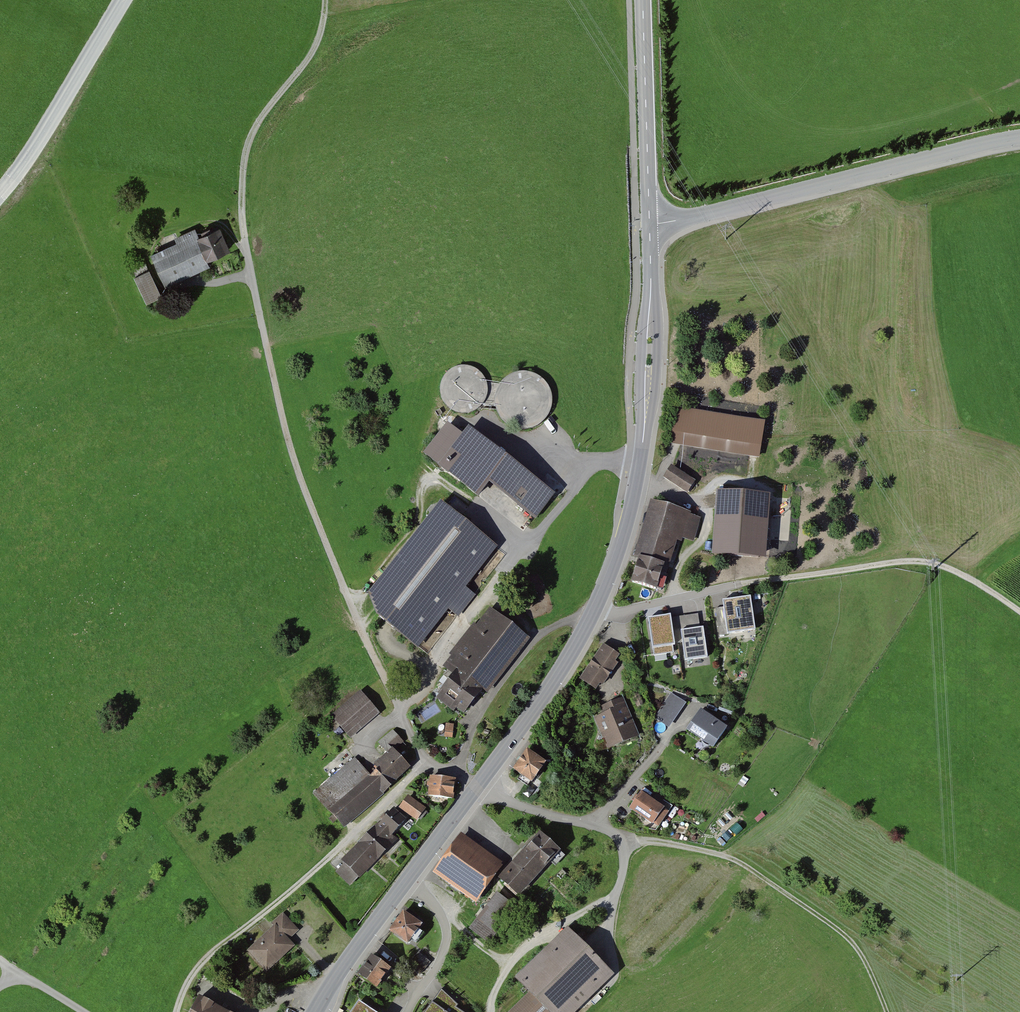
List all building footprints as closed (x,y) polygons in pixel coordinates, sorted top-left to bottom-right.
[(176,247),(154,256),(167,287),(211,268),(209,262),(230,252),(220,230),(200,239),(195,227),(172,238),(176,247)] [(149,304),(164,296),(150,270),(134,278),(149,304)] [(480,376),(464,366),(446,371),(436,388),(441,406),(457,415),(476,410),(485,394),(480,376)] [(491,407),(501,425),(520,433),(539,426),(550,408),(547,388),(531,374),(511,374),(495,387),(491,407)] [(767,423),(678,408),(672,446),(760,460),(767,423)] [(554,495),(470,428),(440,466),(524,532),(554,495)] [(696,484),(672,467),(665,478),(688,494),(696,484)] [(770,497),(718,493),(713,558),(765,562),(770,497)] [(692,514),(651,502),(635,558),(638,559),(631,584),(655,590),(659,574),(667,577),(678,537),(694,542),(700,520),(691,517),(692,514)] [(496,551),(437,507),(369,597),(374,620),(419,653),(449,613),(460,621),(476,599),(466,591),(496,551)] [(756,629),(751,596),(722,600),(723,606),(716,607),(719,634),(756,629)] [(529,641),(491,610),(443,668),(452,675),(437,694),(463,716),(483,692),(485,694),(529,641)] [(671,615),(648,618),(652,647),(683,643),(685,660),(708,657),(703,627),(694,628),(692,615),(671,618),(671,615)] [(620,657),(603,645),(578,680),(595,692),(620,657)] [(381,716),(361,694),(334,717),(353,740),(381,716)] [(686,704),(672,694),(655,720),(669,729),(686,704)] [(602,714),(595,717),(608,749),(640,737),(624,698),(600,708),(602,714)] [(727,727),(701,710),(687,731),(713,748),(727,727)] [(454,738),(454,725),(446,725),(445,738),(454,738)] [(357,761),(316,796),(344,829),(411,771),(395,752),(405,744),(394,731),(380,743),(388,752),(372,765),(377,771),(371,777),(357,761)] [(545,764),(526,749),(510,771),(529,785),(545,764)] [(458,779),(432,776),(430,794),(456,797),(458,779)] [(669,811),(642,793),(631,809),(657,827),(669,811)] [(426,806),(408,796),(401,808),(418,818),(426,806)] [(394,808),(380,822),(392,835),(407,821),(394,808)] [(398,841),(392,835),(380,822),(341,859),(345,863),(337,871),(351,886),(398,841)] [(560,850),(541,832),(499,879),(519,897),(560,850)] [(503,863),(461,833),(434,872),(476,902),(503,863)] [(517,908),(497,892),(468,928),(487,944),(517,908)] [(422,926),(403,913),(389,933),(407,946),(422,926)] [(300,931),(285,914),(273,924),(275,927),(247,952),(266,974),(296,947),(290,940),(300,931)] [(568,928),(516,979),(531,994),(513,1011),(574,1011),(613,974),(568,928)] [(419,954),(410,963),(421,973),(429,963),(419,954)] [(392,969),(371,955),(355,977),(376,992),(392,969)] [(441,991),(427,1011),(464,1011),(456,1008),(458,1005),(441,991)] [(197,997),(189,1011),(225,1011),(197,997)] [(361,1004),(355,1011),(372,1011),(361,1004)]
